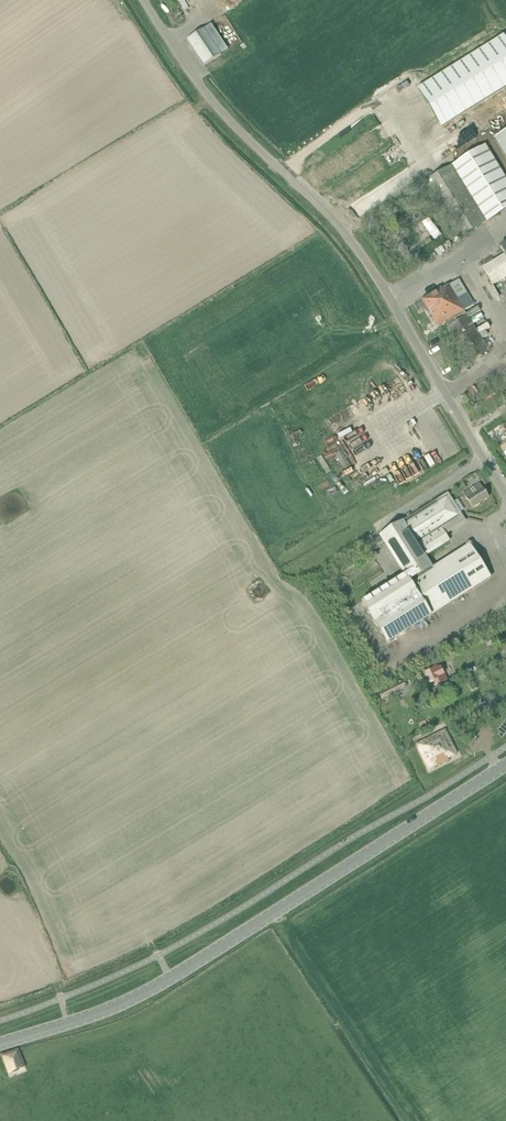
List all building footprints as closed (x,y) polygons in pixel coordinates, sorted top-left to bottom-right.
[(203,29),(188,39),(205,65),(220,55),(203,29)] [(401,113),(425,151),(505,101),(505,91),(487,60),(401,113)] [(505,159),(505,132),(494,139),(505,159)] [(424,183),(458,240),(505,209),(505,178),(485,145),(424,183)] [(429,218),(422,223),(435,241),(442,236),(429,218)] [(482,267),(493,286),(505,278),(505,257),(504,254),(482,267)] [(445,323),(465,312),(473,307),(458,282),(441,292),(440,290),(421,301),(437,328),(445,323)] [(467,316),(465,312),(445,323),(448,326),(446,327),(467,363),(489,351),(467,315),(467,316)] [(481,401),(471,408),(474,413),(484,407),(481,401)] [(479,484),(464,494),(473,508),(488,498),(479,484)] [(418,544),(426,557),(450,541),(446,535),(466,522),(448,493),(436,500),(437,501),(409,518),(423,541),(418,544)] [(423,541),(409,518),(381,536),(375,539),(378,544),(384,541),(394,558),(405,576),(362,602),(386,643),(491,580),(474,552),(472,554),(468,548),(433,569),(426,557),(418,544),(423,541)] [(440,666),(423,675),(428,684),(434,681),(436,686),(447,680),(440,666)] [(403,680),(378,692),(382,700),(406,688),(403,680)] [(445,732),(417,746),(429,770),(448,761),(447,760),(456,755),(445,732)] [(17,1048),(1,1054),(9,1073),(25,1067),(17,1048)]
